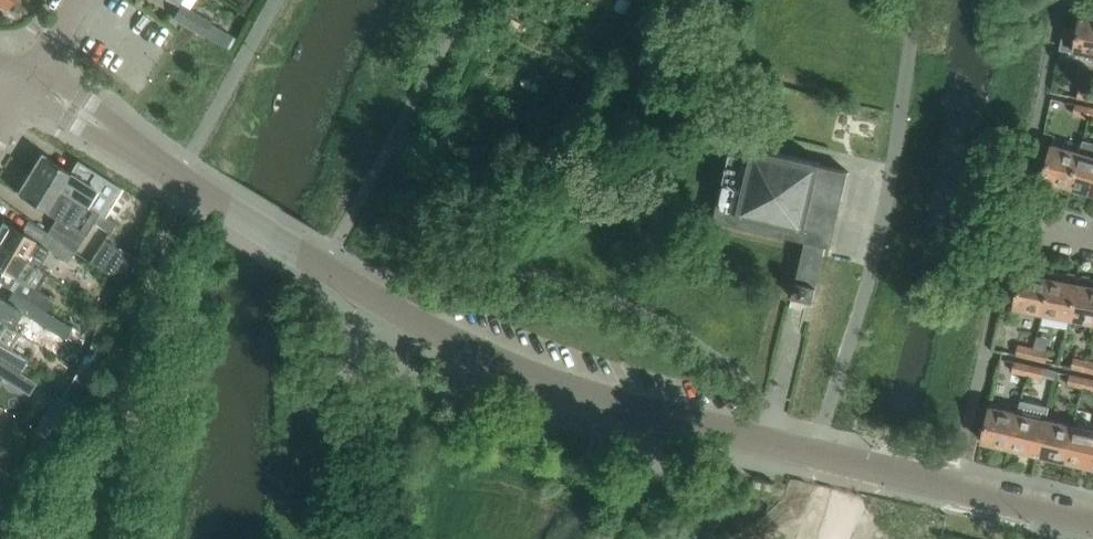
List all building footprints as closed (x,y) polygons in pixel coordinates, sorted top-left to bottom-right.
[(183,3),(174,17),(204,34),(226,47),(234,35),(212,22),(212,21),(183,3)] [(1083,14),(1080,28),(1066,25),(1062,48),(1076,51),(1076,48),(1092,52),(1092,16),(1083,14)] [(1081,85),(1078,95),(1092,98),(1092,88),(1081,85)] [(1090,116),(1092,106),(1076,102),(1074,112),(1090,116)] [(1084,138),(1081,150),(1080,149),(1070,188),(1092,193),(1092,140),(1084,138)] [(715,216),(807,238),(797,279),(796,279),(792,294),(813,299),(816,284),(822,258),(824,252),(826,240),(832,242),(843,196),(850,168),(820,162),(821,160),(753,144),(752,147),(733,142),(715,216)] [(1070,188),(1080,149),(1052,142),(1043,180),(1070,188)] [(41,155),(32,169),(76,198),(104,215),(121,189),(95,173),(78,162),(72,173),(41,155)] [(76,198),(32,169),(17,192),(56,216),(48,230),(71,246),(71,247),(75,250),(94,220),(110,231),(116,223),(76,198)] [(71,247),(71,246),(48,230),(40,243),(2,219),(0,221),(0,242),(38,265),(48,248),(63,259),(71,247)] [(132,289),(140,261),(105,239),(91,261),(124,284),(132,289)] [(14,290),(15,289),(46,308),(53,297),(39,288),(49,272),(38,265),(0,242),(0,281),(14,290)] [(1072,317),(1079,275),(1051,270),(1050,277),(1044,312),(1072,317)] [(1044,312),(1050,277),(1022,272),(1015,307),(1044,312)] [(1079,275),(1072,317),(1092,321),(1092,277),(1079,275)] [(46,308),(15,289),(14,290),(7,301),(0,296),(0,319),(5,322),(12,326),(22,310),(65,337),(72,325),(46,309),(46,308)] [(21,370),(28,358),(0,341),(0,357),(21,370)] [(1032,357),(1035,346),(1019,342),(1016,353),(1032,357)] [(1035,346),(1032,357),(1047,360),(1050,349),(1035,346)] [(1087,370),(1091,359),(1075,355),(1072,366),(1087,370)] [(30,393),(31,390),(37,381),(20,371),(21,370),(0,357),(0,375),(30,393)] [(1028,374),(1031,362),(1015,359),(1012,370),(1028,374)] [(1043,377),(1045,367),(1046,366),(1031,362),(1028,374),(1043,377)] [(80,367),(61,397),(72,404),(89,373),(80,367)] [(1083,387),(1086,375),(1071,371),(1068,383),(1083,387)] [(1086,375),(1083,387),(1092,389),(1092,377),(1086,375)] [(61,397),(37,381),(31,390),(53,404),(42,421),(59,430),(73,405),(72,404),(61,397)] [(1011,447),(1019,414),(991,408),(983,440),(1011,447)] [(1038,453),(1046,420),(1019,414),(1011,447),(1038,453)] [(1066,459),(1073,426),(1046,420),(1038,453),(1066,459)] [(1073,426),(1066,459),(1092,465),(1092,431),(1073,426)] [(27,462),(24,466),(36,473),(36,474),(39,469),(43,461),(31,454),(27,462)] [(17,464),(11,474),(18,479),(24,468),(17,464)]
